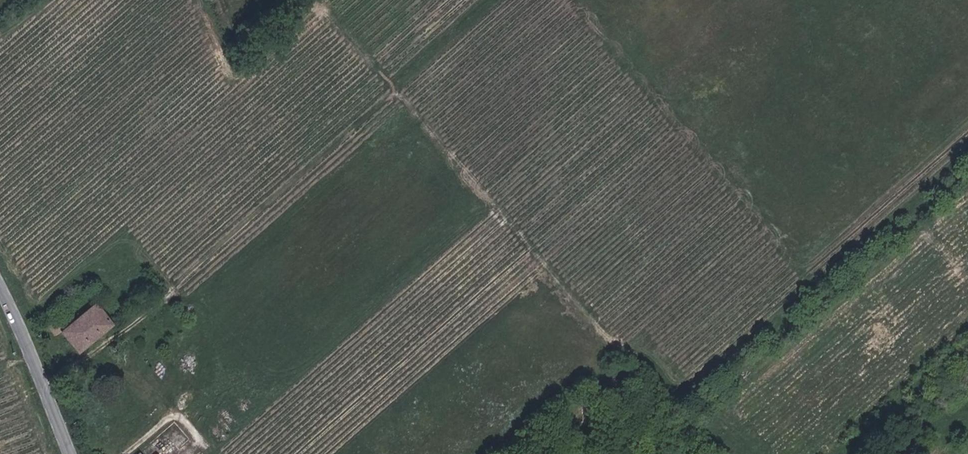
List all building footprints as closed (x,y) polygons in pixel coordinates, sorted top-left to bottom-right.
[(59,334),(74,354),(114,324),(100,304),(59,334)]
